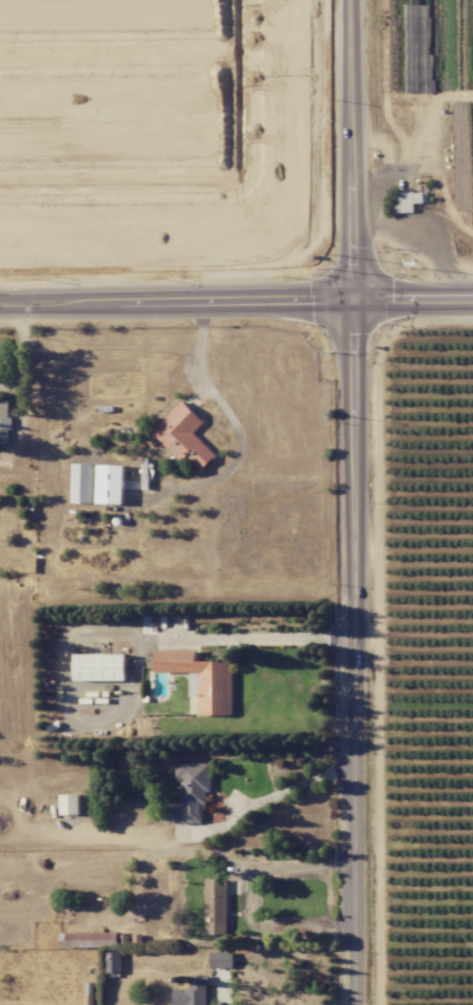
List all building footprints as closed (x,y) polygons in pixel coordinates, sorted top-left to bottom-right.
[(393,193),(394,213),(414,212),(414,203),(427,203),(427,192),(393,193)] [(8,442),(8,429),(10,429),(10,400),(0,400),(0,442),(8,442)] [(194,434),(204,422),(182,401),(151,433),(181,462),(186,457),(201,471),(216,455),(194,434)] [(92,464),(72,464),(71,503),(91,503),(92,464)] [(123,504),(124,465),(98,465),(97,504),(123,504)] [(198,715),(233,715),(233,661),(197,661),(197,650),(156,650),(156,672),(189,672),(189,696),(197,696),(198,715)] [(126,680),(126,654),(75,654),(75,680),(126,680)] [(202,823),(202,804),(207,803),(207,792),(211,792),(211,764),(176,764),(176,779),(182,779),(182,806),(174,806),(174,823),(202,823)] [(80,794),(60,795),(60,815),(80,814),(80,794)] [(227,879),(204,879),(205,935),(228,935),(227,879)] [(60,933),(61,947),(119,946),(118,932),(60,933)] [(233,968),(232,951),(210,952),(210,968),(233,968)] [(121,973),(121,952),(105,952),(106,973),(121,973)] [(208,975),(189,975),(190,990),(173,990),(173,1004),(208,1004),(208,975)]
